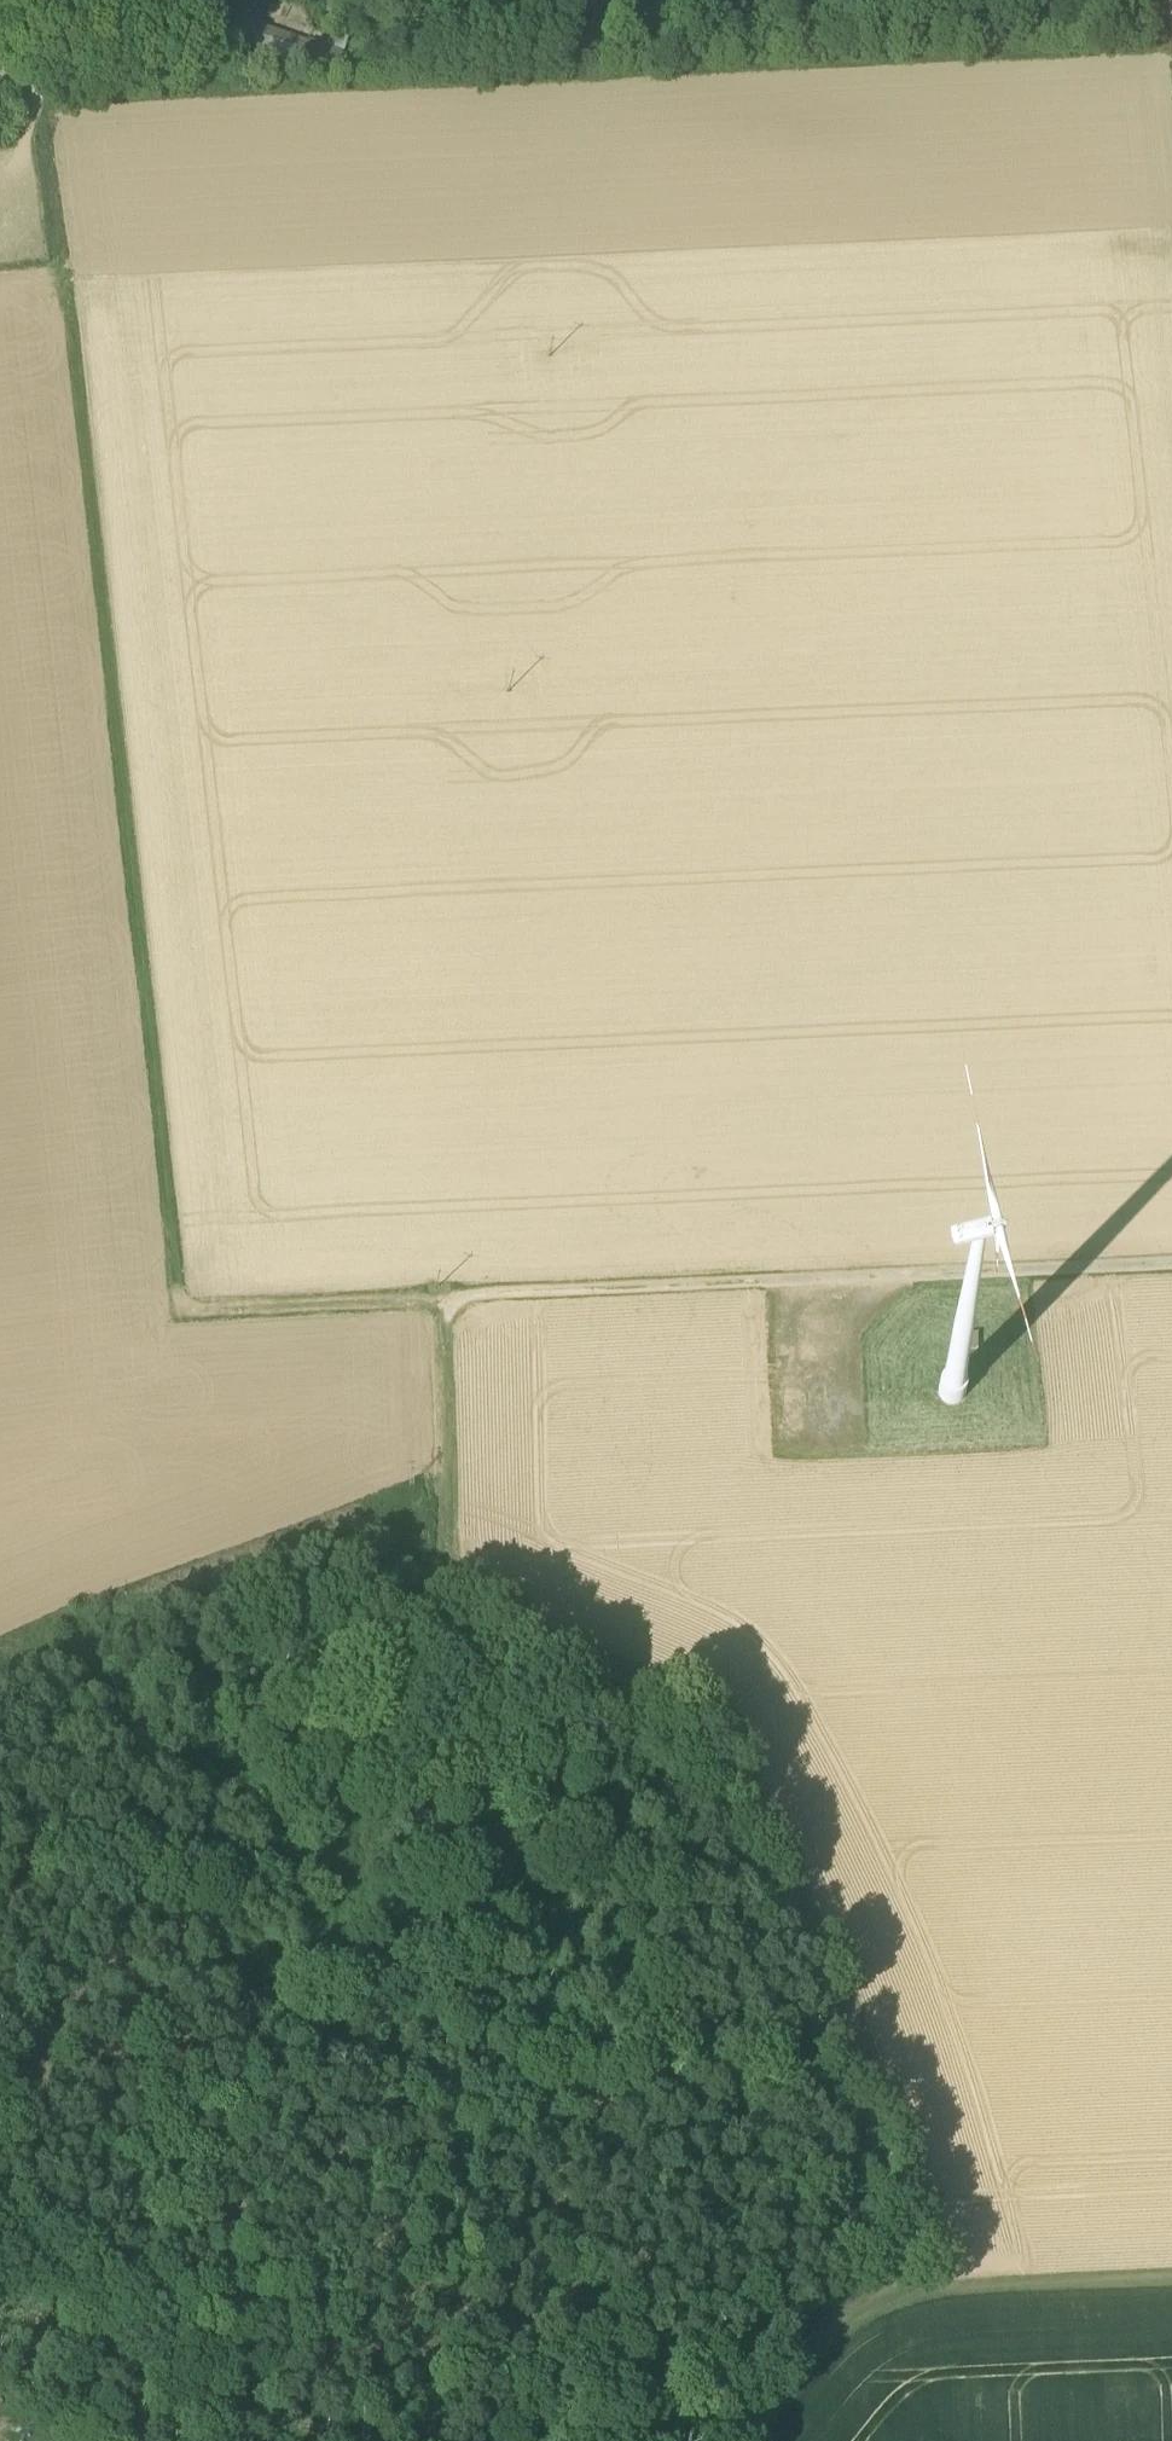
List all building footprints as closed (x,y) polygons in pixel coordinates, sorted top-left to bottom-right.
[(231,38),(300,63),(308,40),(239,15),(231,38)] [(300,63),(334,74),(342,52),(308,40),(300,63)]
